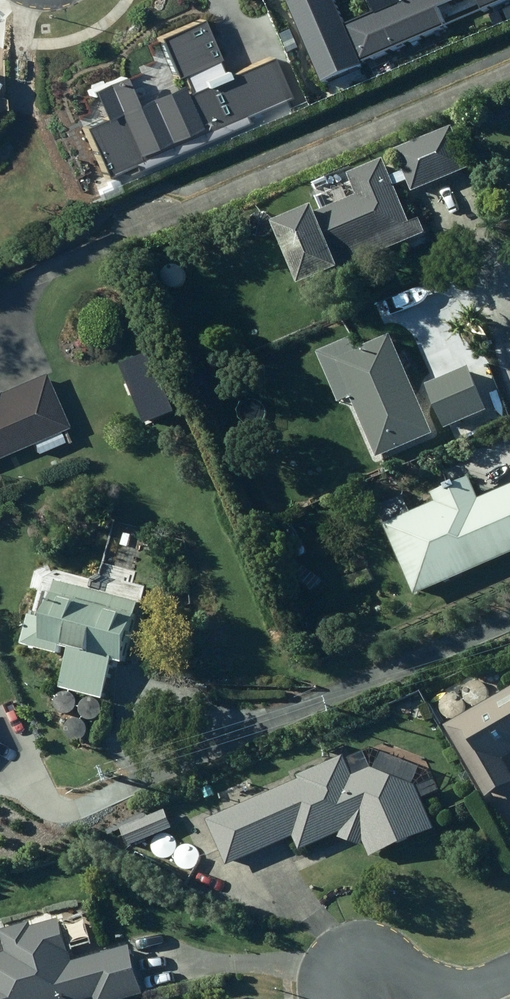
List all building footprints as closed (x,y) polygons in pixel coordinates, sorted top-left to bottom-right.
[(449,127),(391,152),(408,193),(466,169),(449,127)] [(379,161),(344,176),(353,198),(308,217),(305,209),(264,226),(291,290),(422,235),(415,219),(405,223),(379,161)] [(347,338),(313,353),(335,405),(346,400),(372,460),(428,436),(385,336),(352,350),(347,338)] [(36,439),(41,450),(66,439),(61,429),(71,425),(47,369),(2,388),(0,383),(0,454),(36,439)] [(464,369),(422,387),(441,430),(483,412),(464,369)] [(498,392),(483,398),(488,412),(503,405),(498,392)] [(377,526),(409,598),(509,554),(509,483),(474,499),(465,478),(427,495),(431,502),(377,526)] [(291,563),(282,575),(304,592),(314,580),(291,563)] [(44,611),(36,641),(70,650),(72,643),(79,645),(69,685),(113,697),(123,657),(133,660),(149,599),(67,577),(57,615),(44,611)] [(441,728),(479,798),(509,781),(498,760),(509,753),(509,690),(441,728)] [(293,777),(295,782),(202,821),(222,867),(289,839),(295,852),(334,836),(335,836),(334,839),(358,848),(358,846),(361,847),(365,857),(429,830),(411,787),(366,769),(349,776),(341,757),(293,777)] [(139,821),(116,830),(122,846),(145,838),(139,821)] [(137,996),(125,948),(68,963),(57,920),(26,928),(25,925),(0,931),(0,998),(124,998),(137,996)]
